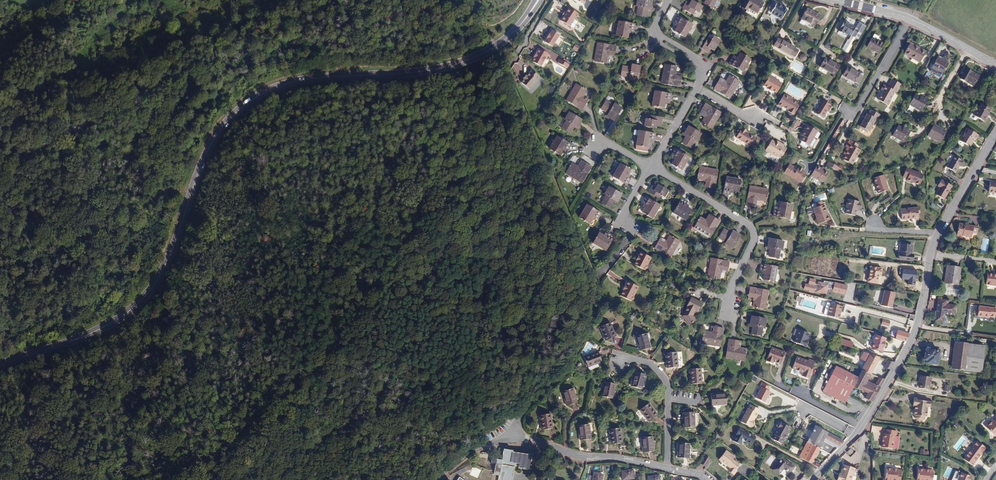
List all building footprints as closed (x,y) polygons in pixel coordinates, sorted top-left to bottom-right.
[(648,9),(651,9),(652,1),(648,0),(639,0),(637,7),(639,7),(637,15),(647,17),(648,9)] [(702,6),(693,0),(690,6),(686,4),(683,9),(693,14),(695,11),(698,13),(702,6)] [(705,4),(713,8),(717,1),(719,2),(720,0),(707,0),(705,4)] [(756,0),(747,0),(742,8),(747,10),(748,9),(758,14),(763,4),(756,0)] [(788,10),(773,2),(770,7),(773,9),(771,13),(782,19),(788,10)] [(578,14),(569,9),(561,22),(569,27),(578,14)] [(755,18),(758,14),(748,9),(747,10),(745,13),(755,18)] [(820,16),(807,9),(802,19),(815,26),(820,16)] [(692,24),(679,17),(675,22),(679,24),(675,31),(685,37),(692,24)] [(856,28),(844,21),(839,31),(843,34),(844,32),(852,36),(852,35),(856,37),(863,25),(859,23),(856,28)] [(575,28),(581,32),(585,27),(579,22),(575,28)] [(635,25),(619,22),(617,36),(628,38),(629,30),(634,31),(635,25)] [(866,27),(863,25),(856,37),(859,39),(866,27)] [(559,36),(552,32),(550,35),(549,34),(546,39),(547,40),(545,43),(552,48),(559,36)] [(878,37),(873,35),(867,47),(878,54),(883,44),(876,41),(878,37)] [(714,37),(712,40),(709,38),(703,48),(708,51),(710,48),(715,51),(720,40),(714,37)] [(799,50),(794,48),(795,47),(783,40),(783,41),(778,39),(774,46),(778,48),(778,49),(790,55),(795,57),(799,50)] [(853,43),(848,40),(842,49),(848,52),(853,43)] [(926,52),(911,43),(905,54),(920,63),(926,52)] [(616,47),(598,44),(595,61),(607,63),(609,52),(615,53),(616,47)] [(537,53),(534,58),(535,59),(532,63),(541,67),(548,55),(540,50),(537,54),(537,53)] [(732,58),(729,63),(743,72),(750,59),(740,53),(736,60),(732,58)] [(803,54),(800,59),(805,62),(809,57),(803,54)] [(521,79),(533,68),(522,57),(511,69),(521,79)] [(840,66),(826,58),(821,68),(835,75),(840,66)] [(948,64),(938,58),(930,71),(941,77),(948,64)] [(569,66),(560,61),(558,64),(567,69),(569,66)] [(633,65),(632,68),(623,66),(622,76),(630,78),(630,79),(638,80),(641,66),(633,65)] [(677,67),(665,65),(662,83),(679,86),(681,79),(675,78),(677,67)] [(863,75),(848,68),(843,76),(854,83),(853,86),(856,87),(863,75)] [(979,76),(967,69),(962,79),(973,86),(979,76)] [(538,81),(537,81),(540,78),(532,71),(530,74),(530,75),(528,78),(527,77),(524,80),(525,81),(522,84),(530,91),(538,81)] [(715,89),(731,98),(740,82),(729,76),(723,86),(718,83),(715,89)] [(764,85),(768,88),(767,89),(772,91),(772,90),(777,93),(782,84),(769,76),(764,85)] [(902,85),(893,80),(887,88),(884,86),(881,90),(884,92),(879,100),(888,106),(891,101),(890,101),(895,92),(897,93),(902,85)] [(586,91),(576,85),(567,100),(583,109),(586,104),(581,100),(586,91)] [(671,94),(656,92),(653,106),(664,108),(665,100),(670,101),(671,94)] [(782,108),(783,106),(789,110),(789,113),(792,115),(793,114),(794,115),(800,104),(792,99),(785,94),(778,105),(782,108)] [(916,94),(910,104),(921,111),(927,100),(916,94)] [(831,105),(822,100),(814,113),(822,118),(827,110),(829,110),(831,106),(831,105)] [(614,105),(607,101),(602,109),(609,114),(608,116),(615,120),(622,108),(615,104),(614,105)] [(722,113),(706,103),(702,110),(708,113),(702,123),(712,129),(722,113)] [(981,104),(974,116),(985,122),(988,117),(987,116),(991,109),(981,104)] [(871,109),(868,115),(867,114),(860,127),(870,132),(877,119),(878,120),(881,115),(871,109)] [(567,121),(563,128),(570,133),(575,126),(578,127),(582,120),(570,113),(566,120),(567,121)] [(662,118),(650,115),(649,119),(646,119),(645,126),(656,128),(657,123),(661,123),(662,118)] [(947,131),(934,124),(929,134),(934,136),(933,139),(940,143),(947,131)] [(809,145),(818,131),(808,125),(802,135),(803,136),(800,140),(809,145)] [(899,125),(893,136),(904,142),(910,131),(899,125)] [(691,148),(696,140),(697,141),(701,134),(689,127),(685,134),(687,135),(683,143),(691,148)] [(754,147),(759,140),(755,138),(755,137),(746,132),(747,131),(742,128),(736,138),(750,146),(750,145),(754,147)] [(972,142),(974,139),(975,140),(978,135),(968,128),(965,133),(965,134),(964,137),(963,136),(960,141),(969,146),(972,142)] [(655,134),(639,131),(637,146),(649,148),(650,140),(654,140),(655,134)] [(571,145),(558,137),(550,149),(560,155),(564,148),(568,150),(571,145)] [(776,142),(772,140),(766,151),(769,153),(771,150),(775,152),(773,155),(777,157),(778,156),(782,158),(787,148),(784,147),(785,145),(777,141),(776,142)] [(848,151),(846,149),(844,154),(846,155),(843,159),(849,163),(849,162),(853,165),(857,158),(857,156),(861,150),(857,148),(859,145),(851,140),(846,147),(849,149),(848,151)] [(689,158),(675,150),(672,155),(676,157),(672,165),(682,170),(689,158)] [(963,161),(954,156),(947,168),(955,173),(959,166),(960,167),(963,161)] [(582,183),(591,168),(581,161),(575,171),(570,168),(567,174),(582,183)] [(839,167),(829,161),(827,165),(837,171),(839,167)] [(631,170),(621,164),(614,177),(627,185),(630,179),(627,177),(631,170)] [(806,174),(803,172),(804,170),(799,167),(797,169),(790,164),(785,172),(802,182),(806,174)] [(718,170),(700,167),(698,179),(709,181),(708,187),(715,188),(718,170)] [(828,174),(817,167),(812,176),(819,181),(820,179),(824,181),(828,174)] [(923,175),(907,169),(903,177),(907,178),(907,180),(920,185),(923,175)] [(884,176),(874,179),(878,193),(888,190),(884,176)] [(741,180),(727,177),(724,193),(730,194),(731,190),(739,191),(741,180)] [(944,199),(952,186),(942,180),(939,186),(940,187),(936,195),(944,199)] [(669,191),(659,185),(656,190),(652,188),(649,193),(660,199),(662,195),(665,197),(669,191)] [(768,190),(750,186),(747,204),(765,207),(768,190)] [(605,195),(607,196),(603,203),(610,208),(615,201),(617,202),(621,194),(609,187),(605,195)] [(660,206),(647,198),(643,204),(647,206),(643,212),(653,218),(660,206)] [(848,207),(846,214),(855,216),(857,209),(862,211),(860,202),(848,199),(846,206),(848,207)] [(687,203),(682,200),(674,213),(686,220),(692,210),(685,207),(687,203)] [(817,207),(813,209),(819,224),(828,220),(826,213),(827,213),(824,204),(823,205),(822,201),(816,204),(817,207)] [(774,216),(789,219),(792,205),(776,202),(774,216)] [(601,213),(587,206),(580,218),(590,224),(594,217),(597,219),(601,213)] [(919,220),(918,213),(919,212),(919,207),(901,210),(902,220),(915,219),(915,220),(919,220)] [(711,237),(719,221),(709,216),(703,226),(698,223),(695,228),(711,237)] [(972,237),(973,233),(977,233),(978,228),(974,227),(974,226),(959,224),(957,237),(963,238),(963,236),(972,237)] [(732,234),(724,230),(720,238),(727,242),(726,244),(733,248),(740,236),(733,231),(732,234)] [(600,234),(594,243),(606,251),(614,238),(609,234),(607,238),(600,234)] [(671,258),(680,242),(670,236),(664,246),(659,243),(655,248),(671,258)] [(771,248),(769,257),(779,259),(780,250),(782,250),(784,242),(769,239),(768,248),(771,248)] [(912,246),(900,245),(899,260),(913,261),(913,255),(912,255),(912,246)] [(651,257),(641,252),(635,265),(645,270),(646,268),(647,269),(648,267),(647,266),(651,257)] [(729,261),(711,258),(708,277),(720,279),(722,267),(728,268),(729,261)] [(777,267),(762,264),(760,270),(765,271),(763,279),(775,281),(777,267)] [(961,268),(948,266),(945,283),(958,285),(961,268)] [(882,269),(871,267),(868,282),(878,284),(879,276),(881,276),(882,269)] [(986,285),(995,286),(995,276),(994,275),(988,274),(986,285)] [(809,290),(808,291),(813,293),(814,290),(816,290),(816,292),(825,294),(827,289),(836,292),(836,293),(839,294),(840,287),(832,285),(833,283),(823,282),(823,284),(818,283),(818,285),(814,284),(815,280),(809,279),(808,284),(810,284),(810,285),(805,284),(804,289),(809,290)] [(632,300),(633,300),(634,299),(633,298),(638,287),(628,282),(621,296),(631,301),(632,300)] [(765,309),(769,291),(750,288),(749,294),(756,295),(754,307),(765,309)] [(896,294),(884,291),(881,305),(892,308),(896,294)] [(692,316),(695,311),(698,312),(702,303),(691,298),(687,307),(688,307),(683,316),(688,325),(695,320),(692,316)] [(943,322),(945,314),(954,315),(955,306),(946,305),(946,300),(939,299),(938,310),(937,310),(935,321),(943,322)] [(842,306),(831,303),(828,316),(839,319),(841,312),(842,306)] [(995,308),(978,306),(977,316),(989,318),(989,316),(995,317),(995,308)] [(766,319),(752,316),(750,325),(753,325),(752,334),(761,335),(763,327),(765,327),(766,319)] [(611,323),(600,327),(606,341),(616,337),(611,323)] [(704,332),(702,343),(720,346),(723,328),(716,327),(715,334),(704,332)] [(812,334),(799,329),(794,342),(807,347),(812,334)] [(909,334),(898,331),(896,338),(906,341),(909,334)] [(649,333),(636,336),(640,351),(650,348),(648,339),(650,339),(649,333)] [(886,339),(875,336),(872,348),(879,350),(878,351),(881,352),(881,350),(882,351),(886,339)] [(837,339),(835,343),(851,348),(853,343),(840,339),(840,340),(837,339)] [(736,341),(729,340),(726,357),(744,360),(746,349),(735,347),(736,341)] [(985,346),(958,343),(955,369),(981,373),(985,346)] [(785,353),(772,348),(766,361),(773,363),(773,361),(781,364),(785,353)] [(938,364),(938,359),(941,360),(942,352),(933,351),(933,350),(929,350),(926,350),(925,356),(928,356),(927,363),(938,364)] [(598,352),(584,358),(588,368),(602,362),(598,352)] [(866,362),(862,371),(871,375),(880,358),(863,352),(862,355),(863,355),(861,360),(862,360),(861,362),(864,363),(865,361),(866,362)] [(677,353),(666,354),(667,368),(678,367),(677,353)] [(809,378),(814,365),(809,363),(809,361),(797,357),(792,368),(803,372),(802,376),(809,378)] [(888,360),(884,367),(890,370),(895,363),(888,360)] [(853,388),(868,393),(865,398),(872,402),(882,384),(878,382),(876,385),(867,382),(871,375),(862,371),(858,379),(836,367),(823,391),(845,403),(853,388)] [(701,369),(690,370),(691,384),(702,383),(701,369)] [(645,375),(636,372),(632,386),(642,389),(645,375)] [(929,389),(931,377),(921,376),(920,384),(921,384),(920,388),(929,389)] [(615,384),(604,382),(602,397),(613,399),(615,384)] [(761,387),(762,388),(756,398),(767,404),(773,393),(769,391),(771,388),(763,383),(761,387)] [(573,389),(563,392),(566,406),(577,403),(573,389)] [(726,394),(711,395),(712,405),(727,404),(726,394)] [(922,399),(916,399),(914,407),(918,407),(918,410),(916,410),(915,416),(917,416),(917,419),(919,421),(924,422),(926,419),(926,417),(928,418),(930,407),(931,408),(932,403),(923,401),(922,399)] [(658,415),(649,403),(640,410),(649,422),(658,415)] [(761,410),(752,405),(742,422),(753,428),(760,415),(759,414),(761,410)] [(694,413),(683,413),(684,427),(695,427),(694,413)] [(551,414),(540,416),(542,431),(553,429),(551,414)] [(987,426),(995,435),(995,421),(994,419),(987,426)] [(791,428),(782,423),(776,435),(776,436),(775,439),(783,444),(791,428)] [(589,425),(579,426),(580,441),(590,440),(589,425)] [(844,441),(816,426),(813,432),(825,438),(841,447),(844,441)] [(620,429),(609,430),(611,444),(622,443),(620,429)] [(755,437),(740,429),(733,441),(748,449),(755,437)] [(892,448),(894,435),(895,435),(896,431),(884,429),(884,434),(883,433),(881,447),(892,448)] [(825,438),(813,432),(809,440),(816,444),(815,445),(817,446),(816,447),(819,449),(825,438)] [(653,437),(642,438),(643,453),(654,452),(653,437)] [(809,440),(799,457),(811,464),(819,449),(816,447),(817,446),(815,445),(816,444),(809,440)] [(987,448),(978,441),(964,458),(973,465),(981,455),(981,454),(982,452),(983,453),(987,448)] [(690,444),(679,443),(678,458),(689,459),(690,444)] [(492,459),(492,464),(496,465),(494,475),(499,476),(499,479),(513,479),(515,466),(519,467),(519,469),(528,471),(530,455),(504,451),(502,460),(497,460),(498,458),(495,458),(495,459),(492,459)] [(719,460),(730,468),(728,471),(734,475),(737,471),(735,469),(739,465),(732,460),(734,457),(727,451),(719,460)] [(710,460),(704,456),(700,463),(706,467),(710,460)] [(794,467),(783,458),(773,470),(779,475),(784,469),(789,473),(794,467)] [(856,468),(844,465),(841,475),(839,475),(837,479),(852,479),(856,468)] [(885,479),(901,479),(902,472),(898,471),(898,469),(891,468),(891,467),(888,467),(886,468),(885,479)] [(917,479),(933,479),(934,474),(931,474),(931,472),(924,471),(923,469),(920,469),(919,470),(917,479)] [(622,471),(623,479),(624,479),(634,478),(633,470),(622,471)]
